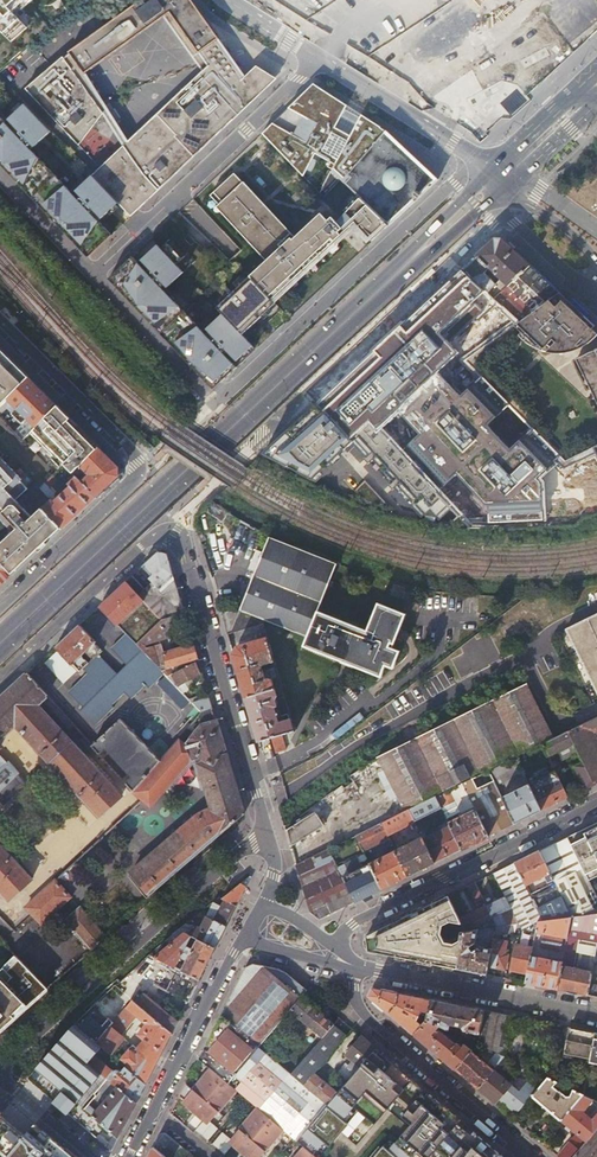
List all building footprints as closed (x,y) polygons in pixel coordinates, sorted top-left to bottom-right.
[(13,42),(30,27),(13,10),(27,0),(0,0),(0,31),(13,42)] [(189,0),(144,0),(105,28),(116,44),(120,41),(121,42),(143,27),(141,24),(145,22),(146,24),(160,14),(204,75),(102,172),(95,179),(118,203),(131,217),(257,97),(245,80),(189,0)] [(371,0),(280,0),(341,43),(371,0)] [(105,28),(91,38),(100,58),(116,44),(105,28)] [(91,38),(68,54),(71,58),(69,59),(79,73),(85,68),(83,66),(87,63),(89,66),(100,58),(91,38)] [(63,59),(28,92),(71,137),(80,146),(103,115),(63,59)] [(256,69),(245,80),(257,97),(274,80),(256,69)] [(341,179),(386,131),(361,116),(351,136),(336,128),(347,106),(312,85),(261,134),(299,172),(312,153),(325,161),(322,165),(324,166),(329,169),(316,189),(324,197),(341,179)] [(24,104),(5,122),(0,117),(0,165),(88,258),(112,235),(99,222),(118,203),(95,179),(92,176),(72,194),(26,144),(45,126),(24,104)] [(386,131),(341,179),(357,195),(389,224),(416,199),(421,194),(437,179),(386,131)] [(322,212),(295,237),(286,227),(287,226),(268,206),(265,209),(259,203),(262,199),(235,171),(225,181),(227,184),(225,186),(222,183),(212,193),(270,256),(272,255),(273,256),(267,262),(289,286),(337,240),(336,239),(342,233),(340,231),(344,227),(338,220),(333,215),(329,219),(322,212)] [(344,209),(347,212),(356,221),(373,239),(389,224),(357,195),(344,209)] [(340,231),(342,233),(356,221),(347,212),(338,220),(344,227),(340,231)] [(492,271),(508,286),(529,265),(500,238),(494,238),(462,268),(490,294),(498,286),(493,281),(493,280),(488,276),(492,271)] [(108,279),(212,389),(236,367),(233,363),(252,345),(242,334),(275,303),(273,300),(250,277),(218,308),(223,313),(203,332),(164,291),(183,272),(177,265),(186,257),(170,240),(161,248),(157,245),(138,263),(132,257),(108,279)] [(267,262),(250,277),(273,300),(289,286),(267,262)] [(558,292),(529,265),(508,286),(495,299),(499,303),(519,321),(558,292)] [(439,374),(461,354),(451,343),(499,303),(495,299),(490,294),(462,268),(317,402),(350,438),(356,433),(370,421),(380,431),(399,414),(420,434),(400,453),(440,495),(457,476),(486,506),(488,524),(546,521),(545,481),(541,477),(548,470),(520,440),(510,450),(488,425),(496,417),(468,389),(461,396),(439,374)] [(513,325),(539,349),(541,347),(543,349),(552,339),(566,352),(569,349),(571,351),(582,338),(588,343),(593,339),(596,335),(596,333),(592,328),(594,326),(558,292),(519,321),(513,325)] [(580,357),(587,371),(583,373),(596,400),(596,348),(580,357)] [(29,378),(0,349),(0,407),(29,378)] [(580,357),(576,358),(583,373),(587,371),(580,357)] [(35,427),(57,405),(29,378),(0,407),(0,412),(0,413),(11,403),(16,408),(12,413),(23,423),(27,419),(35,427)] [(350,438),(317,402),(264,453),(312,475),(350,438)] [(70,418),(57,405),(35,427),(31,431),(49,450),(45,454),(58,469),(64,464),(68,468),(73,473),(75,471),(81,465),(99,447),(93,441),(80,453),(76,449),(86,440),(67,421),(70,418)] [(0,413),(0,412),(0,417),(14,431),(17,429),(0,413)] [(86,434),(70,418),(67,421),(86,440),(76,449),(80,453),(93,441),(86,434)] [(370,421),(356,433),(437,518),(451,506),(440,495),(400,453),(380,431),(370,421)] [(89,474),(81,482),(96,496),(119,475),(119,467),(99,447),(81,465),(89,474)] [(11,572),(53,532),(56,534),(62,528),(42,507),(32,517),(16,500),(27,489),(20,481),(22,480),(0,458),(0,519),(13,532),(0,545),(0,560),(11,572)] [(56,480),(68,468),(64,464),(58,469),(52,475),(56,480)] [(56,480),(52,475),(44,482),(48,487),(56,480)] [(75,476),(68,483),(69,485),(65,489),(56,498),(54,496),(54,493),(48,487),(44,482),(39,487),(51,499),(42,507),(62,528),(96,496),(81,482),(75,476)] [(365,482),(356,490),(368,502),(388,506),(365,482)] [(223,507),(212,500),(203,509),(216,518),(223,507)] [(240,609),(265,619),(307,636),(317,612),(318,609),(328,586),(331,580),(338,564),(270,536),(240,609)] [(308,537),(303,536),(300,538),(298,545),(309,548),(311,540),(307,539),(308,537)] [(158,551),(126,580),(162,619),(171,617),(184,613),(167,553),(158,551)] [(259,553),(254,552),(250,568),(256,569),(259,553)] [(13,574),(11,572),(0,560),(0,586),(13,574)] [(126,580),(100,605),(127,633),(137,643),(162,619),(126,580)] [(367,631),(317,612),(307,636),(303,645),(347,663),(380,677),(385,665),(392,668),(399,651),(392,648),(398,634),(406,616),(378,604),(367,631)] [(566,628),(596,689),(596,613),(566,628)] [(176,634),(171,617),(162,619),(137,643),(162,669),(169,667),(198,659),(193,643),(163,652),(161,644),(147,648),(143,644),(176,634)] [(102,649),(95,641),(96,640),(80,623),(55,646),(58,649),(77,669),(79,671),(102,649)] [(117,672),(99,653),(84,667),(88,672),(69,690),(83,705),(80,709),(94,724),(114,705),(112,703),(124,691),(130,697),(145,682),(149,686),(164,671),(162,669),(137,643),(127,633),(111,647),(126,663),(117,672)] [(275,667),(279,666),(271,638),(240,646),(237,654),(249,696),(277,688),(275,679),(272,678),(273,676),(271,668),(266,670),(264,663),(273,661),(275,667)] [(77,669),(58,649),(51,655),(59,663),(52,669),(64,681),(77,669)] [(59,663),(51,655),(45,661),(52,669),(59,663)] [(172,674),(178,685),(201,673),(195,662),(172,674)] [(47,694),(33,679),(27,673),(0,698),(0,738),(15,724),(100,816),(122,796),(37,704),(47,694)] [(527,682),(492,700),(519,755),(542,743),(554,738),(527,682)] [(279,694),(287,692),(285,686),(277,688),(249,696),(263,741),(298,730),(295,719),(282,722),(280,716),(282,715),(281,711),(279,711),(277,705),(279,704),(279,703),(281,702),(279,697),(277,698),(279,694)] [(49,708),(47,710),(67,736),(75,730),(50,696),(44,701),(49,708)] [(287,713),(293,711),(289,700),(284,702),(287,713)] [(519,755),(492,700),(378,756),(384,768),(405,810),(410,808),(436,795),(450,788),(463,782),(489,769),(516,757),(519,755)] [(161,759),(134,789),(151,804),(191,757),(197,756),(212,807),(206,810),(195,815),(131,873),(150,895),(245,813),(213,708),(203,711),(199,716),(202,726),(186,744),(179,738),(161,759)] [(131,772),(124,779),(134,789),(161,759),(120,717),(103,733),(104,733),(92,744),(100,752),(106,746),(131,772)] [(569,730),(575,742),(584,761),(595,783),(596,782),(596,747),(591,734),(596,731),(596,717),(569,730)] [(548,755),(575,742),(569,730),(554,738),(542,743),(548,755)] [(3,802),(26,781),(1,754),(0,755),(0,799),(3,802)] [(384,768),(378,756),(366,764),(350,775),(357,786),(384,768)] [(542,810),(530,785),(516,757),(489,769),(515,823),(542,810)] [(576,765),(587,787),(595,783),(584,761),(576,765)] [(489,836),(515,823),(489,769),(463,782),(489,836)] [(556,771),(530,785),(542,810),(568,796),(556,771)] [(463,817),(450,823),(450,824),(462,849),(489,836),(463,782),(450,788),(462,811),(461,812),(463,817)] [(415,820),(442,807),(436,795),(410,808),(415,819),(415,820)] [(361,825),(364,831),(371,827),(383,821),(404,811),(399,800),(380,809),(382,814),(361,825)] [(388,832),(415,819),(410,808),(405,810),(404,811),(383,821),(384,823),(388,832)] [(316,810),(288,828),(293,844),(325,824),(316,810)] [(568,837),(589,881),(596,876),(596,822),(568,837)] [(383,843),(391,839),(388,832),(384,823),(375,827),(383,843)] [(436,832),(424,838),(435,862),(462,849),(450,824),(440,830),(439,827),(435,829),(436,832)] [(375,835),(371,827),(364,831),(356,835),(362,847),(373,841),(371,837),(375,835)] [(340,869),(367,856),(362,847),(356,835),(330,848),(340,869)] [(414,840),(397,849),(409,875),(435,862),(424,838),(423,836),(418,838),(416,836),(413,838),(414,840)] [(555,882),(572,916),(596,913),(596,897),(591,884),(589,881),(568,837),(540,850),(555,882)] [(10,899),(32,878),(0,845),(0,889),(10,899)] [(393,851),(370,862),(382,888),(409,875),(397,849),(395,846),(392,847),(393,851)] [(340,869),(330,848),(296,864),(311,912),(320,919),(356,901),(340,869)] [(551,883),(530,894),(543,920),(572,916),(555,882),(540,850),(515,863),(526,885),(542,877),(546,877),(548,882),(550,881),(551,883)] [(349,872),(362,898),(382,888),(370,862),(349,872)] [(511,908),(522,930),(538,921),(543,920),(530,894),(526,885),(515,863),(494,873),(505,896),(511,908)] [(483,878),(475,882),(482,896),(490,892),(483,878)] [(42,894),(27,908),(28,910),(42,924),(70,898),(56,881),(42,894)] [(242,881),(222,897),(225,899),(237,905),(247,884),(242,881)] [(475,902),(483,898),(482,896),(475,882),(463,888),(466,894),(470,892),(475,902)] [(493,917),(511,908),(505,896),(487,905),(493,917)] [(461,929),(447,897),(365,937),(367,954),(459,968),(463,946),(454,950),(444,948),(440,940),(442,931),(450,927),(461,929)] [(216,903),(213,908),(219,911),(214,920),(226,926),(237,905),(225,899),(221,905),(216,903)] [(487,905),(460,918),(466,930),(488,919),(490,922),(494,920),(493,917),(487,905)] [(79,909),(67,919),(93,949),(105,936),(80,908),(79,907),(78,908),(79,909)] [(213,908),(208,917),(214,920),(219,911),(213,908)] [(194,925),(185,923),(179,929),(192,935),(198,938),(215,947),(226,926),(214,920),(208,917),(200,912),(196,915),(206,919),(201,929),(194,925)] [(596,933),(596,913),(572,916),(570,928),(577,930),(596,933)] [(563,936),(568,937),(570,928),(572,916),(543,920),(538,921),(536,931),(543,932),(563,936)] [(495,935),(514,939),(518,924),(497,927),(495,935)] [(477,943),(479,929),(479,928),(465,931),(463,946),(459,968),(488,974),(489,965),(495,939),(495,936),(492,935),(491,940),(492,940),(490,947),(479,945),(474,950),(471,947),(477,943)] [(577,930),(570,928),(568,937),(564,957),(579,960),(581,952),(574,951),(577,930)] [(177,938),(155,956),(176,967),(181,957),(186,960),(182,970),(199,978),(215,947),(198,938),(193,947),(187,944),(192,935),(179,929),(173,933),(177,938)] [(563,936),(543,932),(542,940),(546,940),(545,947),(560,950),(563,936)] [(507,942),(495,939),(489,965),(505,969),(508,954),(504,954),(507,942)] [(511,970),(528,973),(531,956),(533,947),(516,944),(511,970)] [(153,983),(188,1000),(199,978),(182,970),(176,967),(155,956),(149,953),(115,984),(172,1032),(178,1020),(144,992),(153,983)] [(545,959),(531,956),(528,973),(526,982),(558,988),(563,962),(548,959),(548,957),(546,956),(545,959)] [(20,957),(0,977),(0,1024),(2,1022),(5,1026),(12,1019),(9,1017),(45,982),(20,957)] [(566,963),(563,962),(558,988),(565,990),(588,995),(592,972),(566,966),(566,963)] [(327,1104),(305,1084),(300,1080),(291,1073),(277,1061),(259,1046),(291,1009),(302,996),(308,989),(287,972),(279,968),(253,963),(245,967),(199,1058),(209,1067),(223,1078),(237,1090),(257,1107),(271,1118),(285,1130),(296,1140),(327,1104)] [(12,1019),(49,986),(45,982),(9,1017),(12,1019)] [(132,1044),(119,1060),(125,1065),(146,1083),(172,1032),(115,984),(107,992),(92,1006),(75,1023),(102,1046),(111,1053),(124,1037),(122,1035),(137,1017),(143,1023),(146,1023),(137,1034),(143,1039),(137,1047),(132,1044)] [(425,1014),(428,1015),(431,999),(421,997),(372,988),(369,995),(415,1034),(427,1020),(423,1016),(421,1019),(419,1018),(422,1012),(425,1013),(425,1014)] [(320,1012),(302,996),(291,1009),(309,1024),(320,1012)] [(469,1031),(480,1033),(485,1010),(431,999),(428,1015),(427,1019),(440,1025),(461,1035),(462,1030),(469,1031)] [(497,1053),(505,1056),(513,1016),(485,1010),(480,1033),(478,1043),(497,1053)] [(333,1023),(320,1012),(309,1024),(323,1036),(333,1023)] [(438,1028),(440,1025),(427,1019),(427,1020),(415,1034),(456,1069),(472,1050),(478,1043),(468,1039),(462,1046),(457,1042),(455,1043),(438,1028)] [(118,1138),(85,1109),(90,1104),(96,1095),(97,1095),(95,1093),(108,1078),(89,1062),(98,1051),(102,1046),(75,1023),(69,1029),(62,1037),(28,1079),(112,1149),(118,1138)] [(347,1035),(333,1023),(323,1036),(291,1073),(300,1080),(305,1084),(314,1073),(324,1061),(327,1058),(347,1035)] [(574,1055),(591,1058),(596,1033),(570,1027),(564,1056),(574,1058),(574,1055)] [(480,1033),(469,1031),(468,1039),(478,1043),(480,1033)] [(337,1073),(346,1081),(375,1047),(362,1036),(346,1054),(353,1059),(349,1064),(347,1062),(337,1073)] [(327,1104),(296,1140),(303,1146),(314,1155),(354,1108),(374,1124),(412,1079),(375,1047),(346,1081),(337,1092),(327,1104)] [(489,1065),(472,1050),(456,1069),(459,1071),(478,1088),(494,1069),(505,1056),(497,1053),(490,1061),(489,1065)] [(102,1054),(98,1051),(89,1062),(108,1078),(117,1086),(136,1102),(146,1083),(125,1065),(123,1069),(122,1068),(118,1069),(119,1068),(116,1066),(114,1068),(116,1070),(115,1071),(99,1058),(102,1054)] [(566,1086),(570,1077),(571,1075),(551,1065),(549,1077),(557,1081),(566,1086)] [(205,1100),(223,1078),(209,1067),(202,1075),(205,1078),(203,1080),(200,1077),(191,1088),(205,1100)] [(494,1069),(478,1088),(497,1104),(501,1099),(517,1113),(532,1095),(538,1089),(528,1081),(521,1078),(518,1078),(515,1079),(510,1082),(494,1069)] [(337,1092),(314,1073),(305,1084),(327,1104),(337,1092)] [(577,1074),(570,1077),(566,1086),(573,1089),(584,1094),(587,1076),(577,1074)] [(554,1086),(557,1081),(549,1077),(548,1077),(538,1089),(532,1095),(562,1120),(574,1106),(584,1094),(573,1089),(570,1095),(566,1096),(565,1094),(560,1090),(554,1086)] [(96,1095),(103,1101),(117,1086),(108,1078),(95,1093),(97,1095),(96,1095)] [(230,1099),(237,1090),(223,1078),(205,1100),(218,1111),(219,1112),(228,1101),(224,1098),(226,1096),(230,1099)] [(209,1121),(218,1111),(205,1100),(191,1088),(185,1084),(179,1096),(188,1103),(185,1106),(193,1112),(195,1109),(198,1111),(196,1114),(203,1121),(206,1118),(209,1121)] [(96,1110),(90,1104),(85,1109),(118,1138),(136,1102),(117,1086),(103,1101),(96,1110)] [(403,1114),(412,1122),(382,1156),(429,1156),(436,1149),(446,1156),(505,1156),(473,1131),(471,1134),(458,1123),(461,1120),(425,1089),(403,1114)] [(587,1141),(589,1138),(596,1129),(596,1113),(592,1118),(581,1108),(579,1110),(574,1106),(562,1120),(584,1138),(587,1141)] [(252,1140),(271,1118),(257,1107),(249,1116),(252,1118),(251,1120),(248,1118),(238,1129),(239,1129),(252,1140)] [(0,1111),(0,1152),(6,1156),(61,1156),(37,1137),(4,1109),(2,1112),(0,1111)] [(212,1123),(209,1121),(206,1118),(203,1121),(196,1129),(202,1135),(212,1123)] [(277,1139),(285,1130),(271,1118),(252,1140),(265,1151),(266,1152),(275,1141),(272,1139),(274,1136),(277,1139)] [(218,1128),(212,1123),(202,1135),(208,1140),(218,1128)] [(252,1140),(239,1129),(231,1139),(235,1143),(232,1146),(240,1152),(242,1149),(245,1151),(242,1154),(246,1156),(260,1156),(265,1151),(252,1140)] [(589,1138),(587,1141),(583,1145),(580,1149),(573,1156),(594,1156),(596,1153),(596,1129),(589,1138)] [(166,1131),(160,1133),(154,1146),(166,1156),(175,1156),(176,1156),(196,1156),(166,1131)] [(213,1144),(219,1149),(228,1137),(222,1132),(213,1144)] [(557,1155),(560,1156),(573,1156),(580,1149),(576,1146),(579,1141),(573,1136),(557,1155)] [(235,1143),(231,1139),(228,1137),(219,1149),(225,1154),(232,1146),(235,1143)] [(154,1146),(148,1156),(166,1156),(154,1146)] [(314,1155),(303,1146),(296,1155),(298,1156),(316,1156),(314,1155)]
